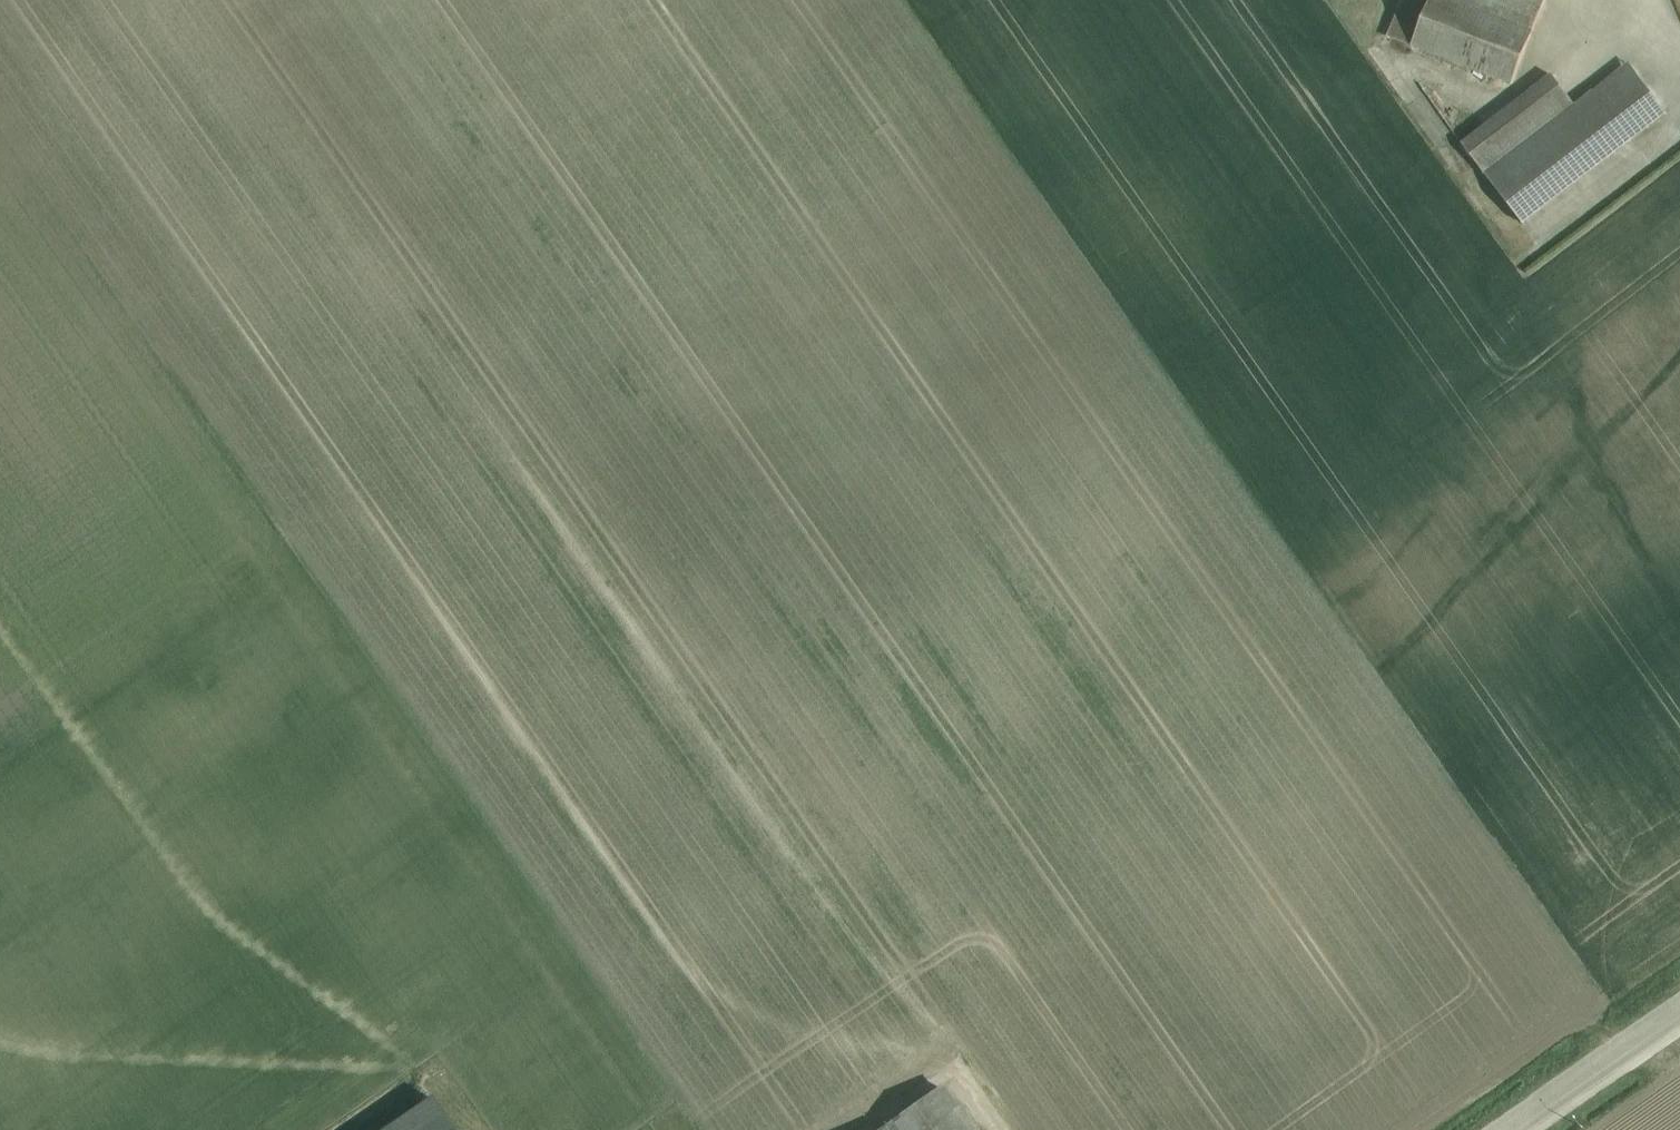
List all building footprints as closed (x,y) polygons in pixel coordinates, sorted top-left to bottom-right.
[(1387,37),(1511,86),(1545,0),(1402,0),(1387,37)] [(1551,74),(1461,143),(1523,224),(1666,114),(1627,63),(1574,105),(1551,74)] [(941,1084),(876,1129),(973,1129),(941,1084)] [(431,1097),(383,1129),(454,1129),(431,1097)]
